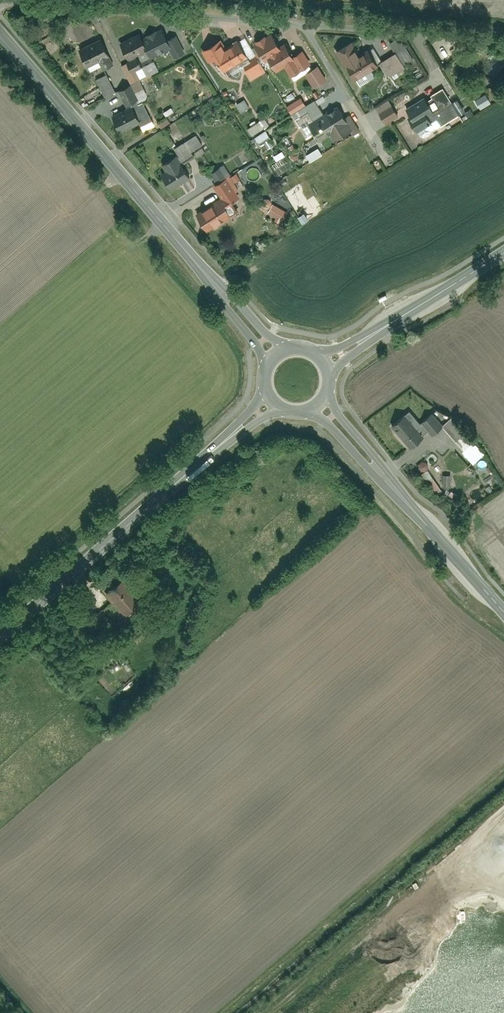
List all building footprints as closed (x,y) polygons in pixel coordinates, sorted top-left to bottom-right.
[(177,37),(169,42),(164,33),(145,43),(149,51),(154,61),(173,51),(177,59),(186,55),(177,37)] [(122,44),(130,61),(149,51),(145,43),(141,35),(122,44)] [(277,72),(286,67),(293,78),(312,66),(302,50),(293,56),(286,46),(281,50),(273,35),(255,45),(265,62),(269,60),(277,72)] [(82,51),(89,68),(101,63),(104,72),(112,68),(108,60),(111,59),(103,41),(82,51)] [(396,56),(382,65),(391,80),(407,70),(405,68),(415,62),(403,43),(400,46),(397,41),(390,46),(396,56)] [(216,60),(225,74),(230,71),(233,76),(246,68),(243,62),(249,58),(239,43),(227,51),(224,46),(218,49),(215,46),(203,53),(210,64),(216,60)] [(357,82),(357,81),(361,88),(377,78),(373,72),(379,67),(370,52),(361,58),(352,43),(336,53),(348,73),(351,72),(357,82)] [(243,71),(251,83),(266,73),(258,61),(243,71)] [(155,62),(142,68),(140,64),(130,69),(128,64),(122,67),(129,81),(133,79),(135,83),(160,72),(155,62)] [(320,67),(306,75),(315,89),(329,81),(320,67)] [(120,94),(127,110),(140,104),(132,87),(121,91),(114,74),(100,80),(109,99),(120,94)] [(502,90),(490,89),(490,101),(502,101),(502,90)] [(426,99),(407,110),(415,122),(412,123),(419,134),(432,125),(436,131),(460,117),(444,90),(427,101),(426,99)] [(287,108),(292,115),(292,114),(307,106),(302,99),(287,108)] [(292,114),(301,128),(310,123),(324,114),(316,100),(307,106),(292,114)] [(244,101),(237,107),(243,114),(250,109),(244,101)] [(377,108),(388,126),(400,119),(389,101),(377,108)] [(115,119),(122,133),(141,125),(145,132),(156,127),(145,105),(115,119)] [(331,136),(335,143),(353,132),(337,106),(324,114),(310,123),(322,142),(331,136)] [(471,110),(465,114),(469,120),(475,116),(471,110)] [(248,131),(253,139),(271,127),(265,119),(248,131)] [(160,125),(163,130),(171,125),(168,120),(160,125)] [(196,159),(191,152),(202,145),(196,137),(178,148),(188,163),(196,159)] [(309,159),(312,164),(321,158),(317,153),(309,159)] [(163,166),(168,174),(164,176),(174,191),(192,180),(178,157),(163,166)] [(222,168),(211,175),(218,185),(229,179),(222,168)] [(232,177),(236,185),(241,182),(237,175),(232,177)] [(218,185),(214,188),(222,201),(198,217),(208,233),(239,214),(233,204),(241,199),(229,179),(218,185)] [(279,183),(283,189),(288,186),(285,180),(279,183)] [(273,206),(268,215),(284,223),(288,213),(273,206)] [(306,214),(298,218),(303,226),(311,221),(306,214)] [(409,411),(392,427),(412,449),(429,433),(409,411)] [(443,427),(433,415),(424,423),(434,435),(443,427)] [(456,417),(444,428),(465,451),(478,439),(456,417)] [(444,476),(443,489),(452,490),(453,476),(444,476)] [(104,592),(126,617),(144,601),(122,576),(104,592)]
